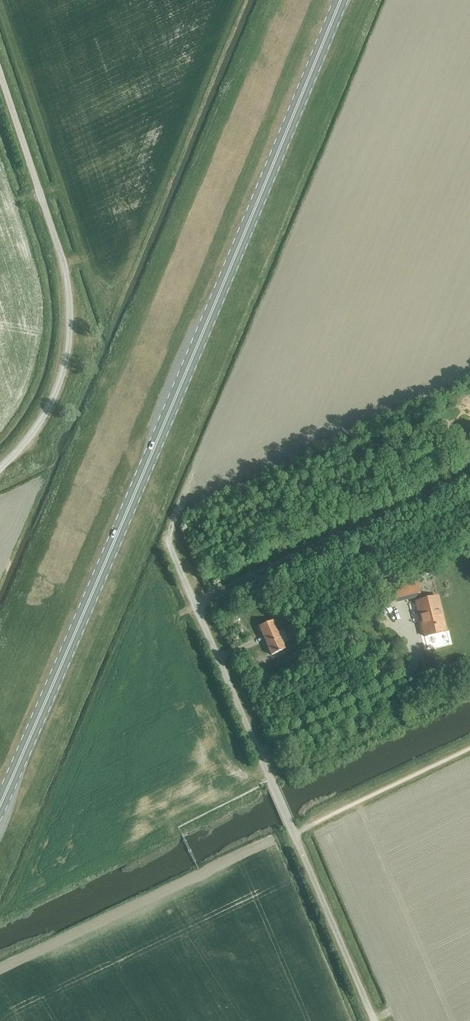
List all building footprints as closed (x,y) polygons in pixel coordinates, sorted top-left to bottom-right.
[(388,579),(393,601),(419,595),(413,573),(388,579)] [(415,603),(423,637),(446,631),(438,598),(415,603)] [(283,630),(277,632),(273,621),(258,627),(270,656),(285,650),(283,644),(288,642),(287,640),(295,637),(292,630),(284,634),(283,630)]
